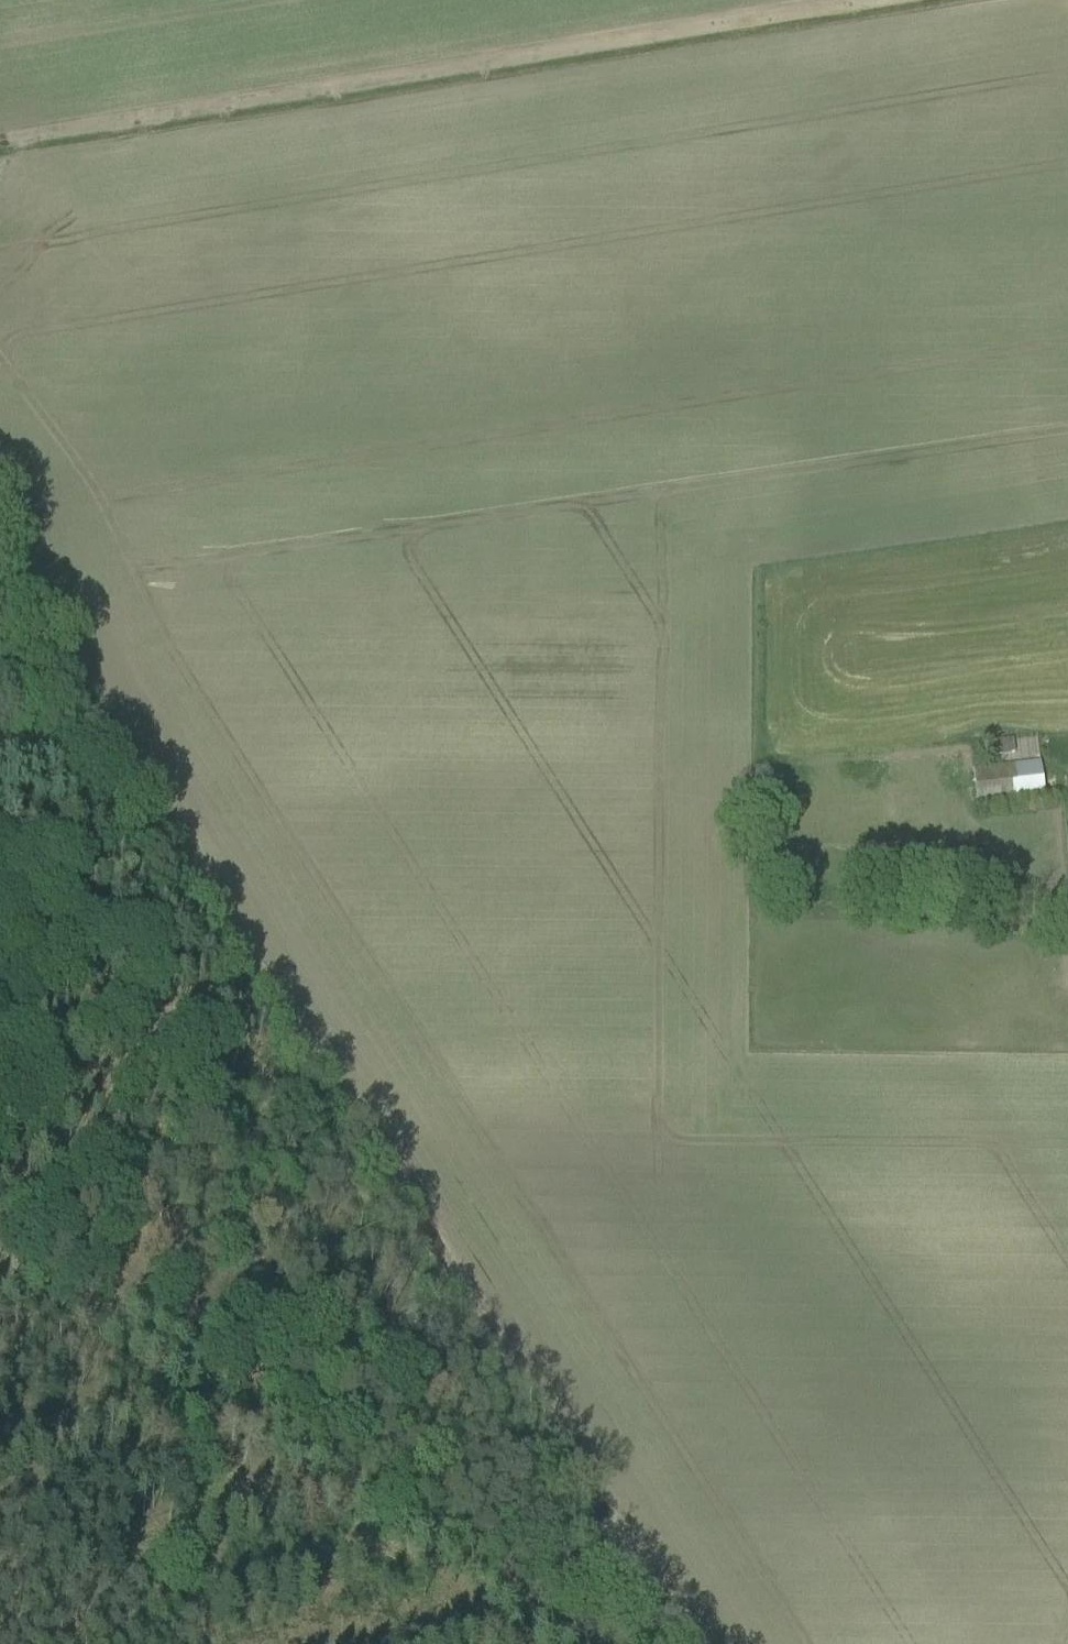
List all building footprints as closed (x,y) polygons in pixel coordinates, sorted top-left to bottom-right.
[(972,770),(976,809),(1044,801),(1039,762),(972,770)]
